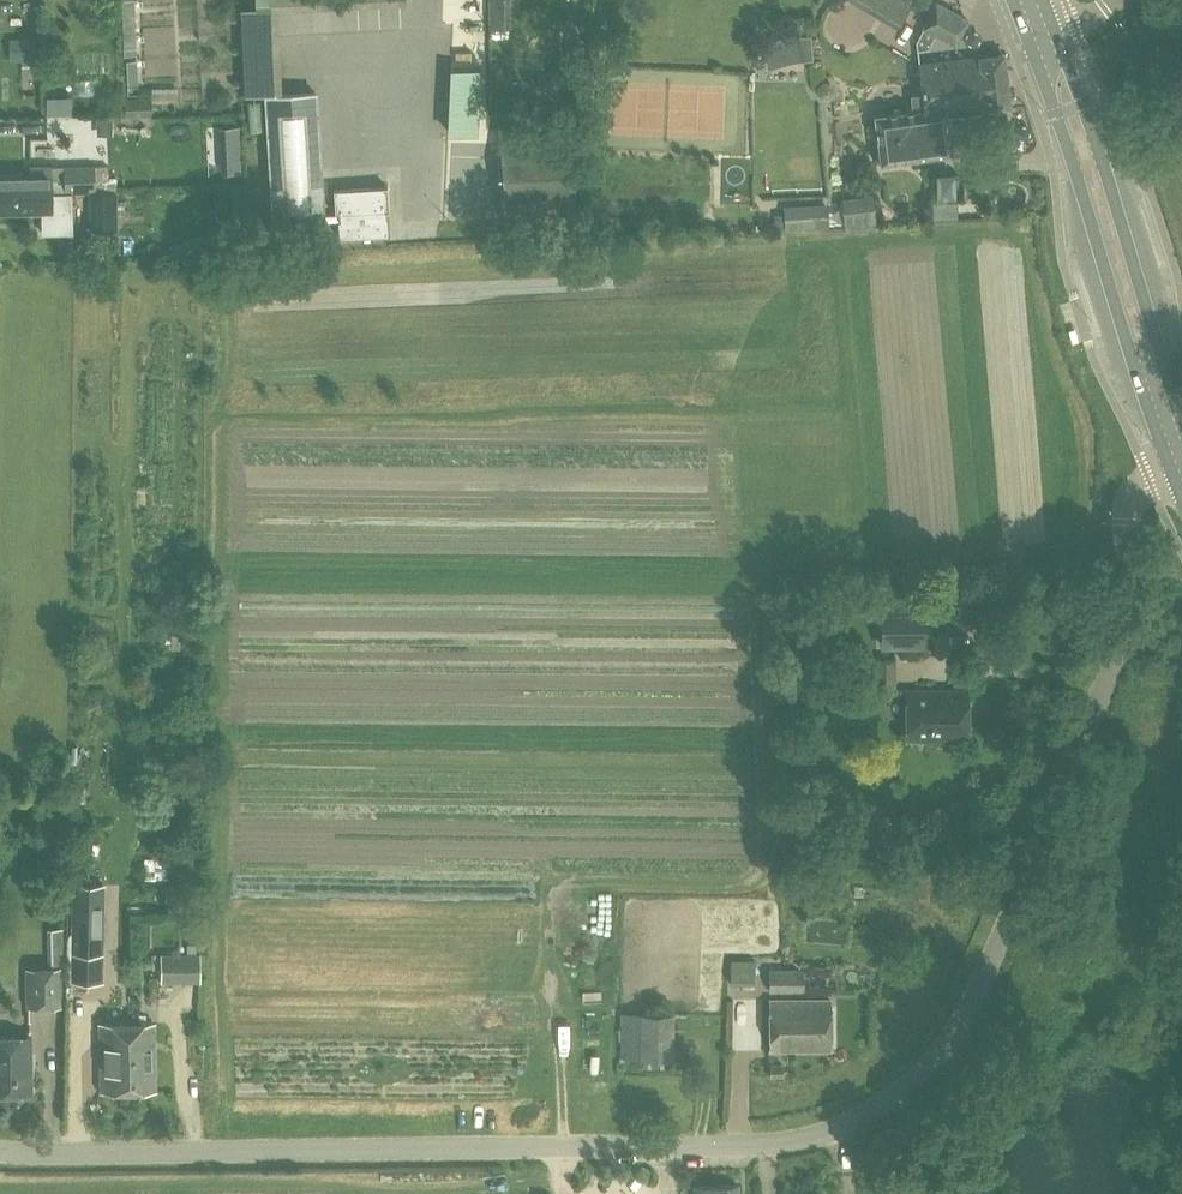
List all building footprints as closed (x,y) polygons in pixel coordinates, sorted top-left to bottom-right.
[(124,47),(135,46),(134,0),(122,0),(124,47)] [(240,7),(244,97),(267,95),(281,94),(277,8),(405,1),(405,0),(255,0),(255,6),(240,7)] [(507,0),(489,0),(490,31),(508,30),(507,0)] [(905,0),(851,0),(898,28),(912,5),(905,0)] [(924,27),(936,35),(955,46),(969,19),(937,1),(923,27),(924,27)] [(936,35),(924,27),(917,38),(918,50),(928,49),(936,35)] [(11,58),(36,58),(36,37),(11,37),(11,58)] [(1003,54),(920,64),(923,93),(925,109),(946,107),(947,114),(992,109),(994,125),(1012,122),(1010,107),(1003,54)] [(267,95),(274,230),(324,227),(316,92),(281,94),(267,95)] [(532,92),(502,93),(502,106),(533,104),(532,92)] [(912,111),(875,115),(880,161),(952,153),(947,114),(946,107),(925,109),(923,93),(910,95),(912,111)] [(151,99),(126,100),(127,116),(152,115),(151,99)] [(112,132),(112,120),(96,120),(97,132),(112,132)] [(572,124),(499,128),(504,222),(577,218),(572,124)] [(465,125),(465,142),(491,142),(491,125),(465,125)] [(90,190),(95,190),(95,163),(63,164),(63,176),(52,176),(52,165),(29,165),(29,174),(0,174),(0,194),(53,193),(53,191),(90,190)] [(937,175),(938,196),(953,196),(953,174),(937,175)] [(387,187),(334,191),(336,213),(338,213),(340,238),(387,234),(385,212),(389,211),(387,187)] [(95,190),(90,190),(91,231),(117,231),(117,191),(95,190)] [(0,194),(0,212),(53,212),(53,193),(0,194)] [(844,202),(846,227),(876,224),(872,199),(844,202)] [(933,202),(933,219),(942,218),(941,202),(933,202)] [(786,231),(829,228),(828,203),(784,206),(786,231)] [(948,216),(947,227),(984,229),(985,217),(948,216)] [(120,281),(124,238),(81,234),(77,277),(120,281)] [(217,236),(219,257),(234,256),(233,235),(217,236)] [(883,602),(883,642),(926,642),(925,601),(883,602)] [(869,694),(897,694),(896,660),(869,660),(869,694)] [(906,737),(968,737),(968,689),(906,689),(906,737)] [(86,803),(86,790),(73,790),(73,802),(86,803)] [(74,885),(74,905),(102,906),(103,885),(74,885)] [(74,905),(73,952),(102,952),(102,906),(74,905)] [(49,928),(49,967),(62,967),(62,968),(64,968),(63,927),(49,928)] [(162,981),(200,980),(200,954),(161,955),(162,981)] [(759,962),(731,962),(730,1000),(759,1000),(759,962)] [(62,967),(49,967),(25,967),(25,1007),(62,1006),(62,968),(62,967)] [(770,969),(770,992),(804,991),(804,969),(770,969)] [(771,1001),(771,1049),(831,1049),(830,1000),(771,1001)] [(626,1011),(625,1034),(625,1057),(639,1058),(674,1059),(674,1012),(640,1012),(626,1011)] [(134,1070),(133,1025),(101,1026),(102,1090),(133,1090),(133,1070),(134,1070)] [(155,1025),(133,1025),(134,1070),(133,1070),(133,1090),(156,1090),(155,1025)] [(30,1092),(30,1036),(0,1036),(0,1092),(30,1092)] [(771,1075),(782,1075),(782,1063),(771,1063),(771,1075)] [(697,1193),(740,1193),(739,1184),(696,1186),(697,1193)]
